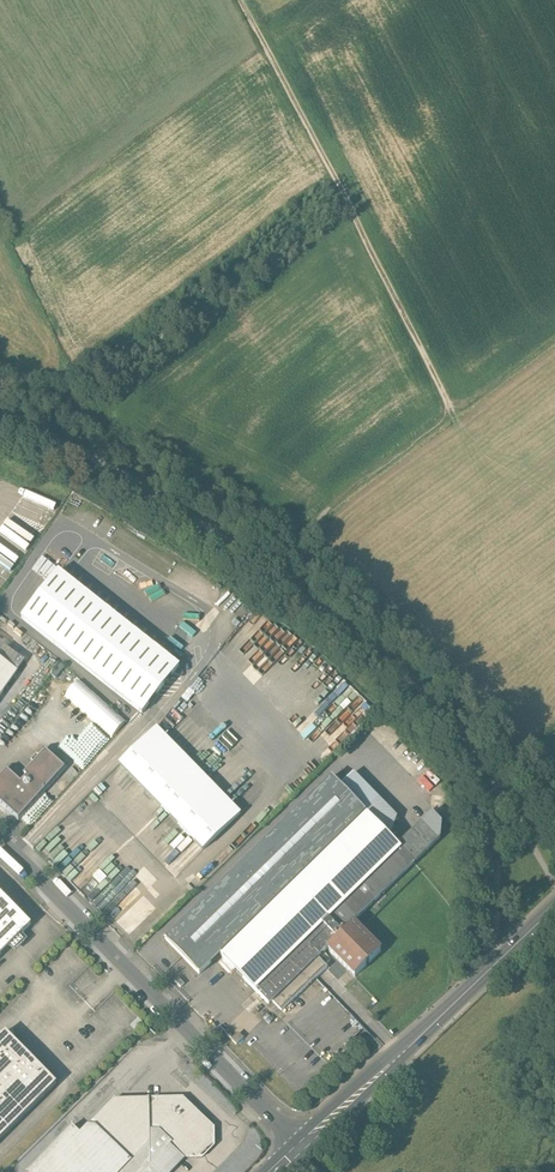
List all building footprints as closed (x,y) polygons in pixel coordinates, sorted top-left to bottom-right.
[(58,572),(21,619),(142,714),(154,699),(179,667),(63,575),(58,572)] [(262,654),(273,644),(264,635),(254,645),(262,654)] [(24,662),(0,645),(0,696),(24,662)] [(322,703),(331,714),(342,705),(333,695),(322,703)] [(354,696),(321,728),(336,743),(369,711),(354,696)] [(203,851),(240,815),(157,729),(120,765),(203,851)] [(0,778),(0,802),(19,819),(65,769),(46,751),(25,774),(27,777),(21,783),(7,771),(0,778)] [(367,815),(389,838),(397,818),(353,774),(339,787),(367,815)] [(165,939),(199,974),(220,954),(222,956),(367,815),(339,787),(331,778),(165,939)] [(416,829),(397,846),(414,864),(440,838),(442,823),(432,813),(430,815),(416,829)] [(367,815),(222,956),(269,1005),(273,1001),(317,958),(327,948),(353,923),(358,918),(414,864),(397,846),(393,842),(389,838),(367,815)] [(31,925),(0,893),(0,955),(31,925)] [(351,973),(355,977),(381,951),(353,923),(327,948),(351,973)] [(317,958),(273,1001),(282,1011),(315,978),(327,967),(317,958)] [(0,1038),(0,1140),(57,1084),(6,1033),(0,1038)] [(147,1103),(115,1103),(93,1126),(87,1126),(79,1133),(72,1126),(27,1171),(170,1171),(184,1158),(202,1158),(202,1152),(208,1146),(214,1146),(213,1127),(183,1097),(147,1098),(147,1103)] [(263,1152),(250,1137),(241,1145),(247,1151),(240,1158),(245,1163),(240,1167),(236,1163),(227,1171),(242,1171),(263,1152)]
